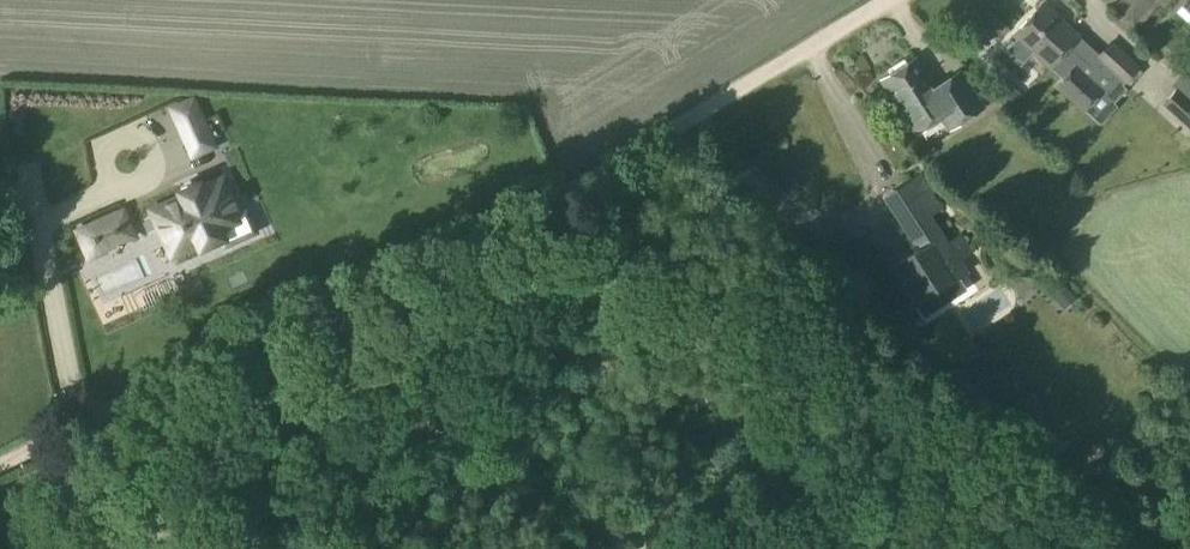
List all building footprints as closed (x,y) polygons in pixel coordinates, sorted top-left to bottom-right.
[(1116,6),(1141,25),(1156,6),(1161,10),(1169,0),(1121,0),(1116,6)] [(1189,15),(1177,0),(1174,0),(1166,6),(1179,23),(1189,15)] [(1056,88),(1082,112),(1101,92),(1112,102),(1126,87),(1121,83),(1138,64),(1112,40),(1099,54),(1042,3),(1012,35),(1018,40),(1009,50),(1022,61),(1031,52),(1048,67),(1063,81),(1056,88)] [(881,81),(916,134),(941,117),(949,129),(982,108),(959,73),(935,89),(916,59),(881,81)] [(1189,132),(1189,104),(1175,91),(1161,107),(1189,132)] [(192,99),(170,109),(179,129),(201,119),(192,99)] [(885,198),(919,249),(894,265),(901,275),(895,279),(913,305),(919,301),(925,311),(961,288),(955,278),(965,271),(958,260),(970,252),(960,236),(948,244),(929,216),(942,208),(921,175),(885,198)] [(181,197),(150,211),(160,232),(171,257),(177,254),(198,244),(200,249),(221,239),(223,238),(221,234),(224,233),(222,228),(219,229),(218,227),(240,217),(239,215),(223,178),(201,188),(199,184),(197,185),(180,192),(179,193),(181,197)] [(122,211),(77,232),(88,258),(104,251),(103,248),(130,236),(132,239),(134,238),(122,211)] [(945,351),(955,366),(975,352),(966,337),(959,342),(945,351)] [(611,548),(633,548),(626,532),(608,540),(611,548)]
